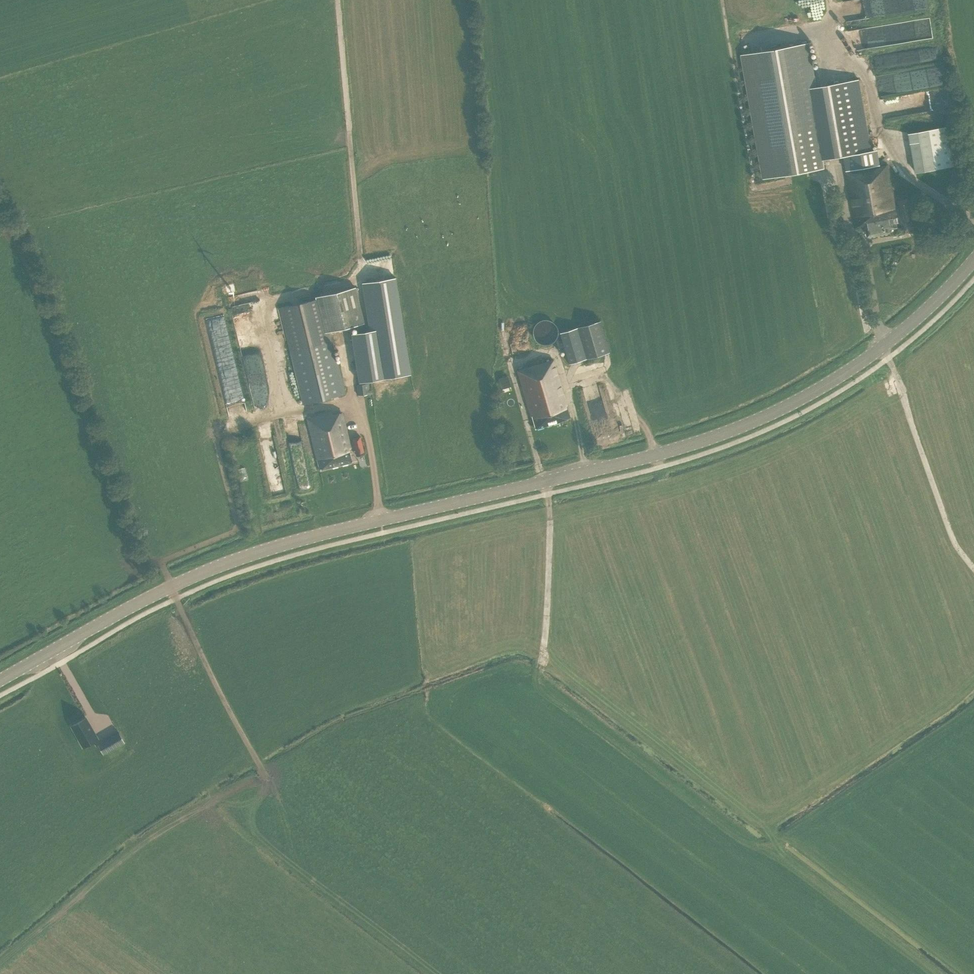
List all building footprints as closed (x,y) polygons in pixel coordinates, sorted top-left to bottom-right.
[(798,10),(812,10),(812,0),(797,0),(798,10)] [(871,15),(928,3),(928,0),(868,0),(871,15)] [(859,80),(817,87),(810,44),(741,55),(763,180),(825,169),(824,159),(845,156),(847,172),(857,227),(866,225),(868,237),(890,233),(889,229),(898,227),(896,216),(897,216),(888,164),(870,168),(868,152),(872,151),(859,80)] [(932,80),(943,79),(942,67),(924,67),(925,86),(932,85),(932,80)] [(907,68),(881,74),(883,82),(881,83),(884,96),(909,91),(908,87),(916,85),(914,77),(909,78),(907,68)] [(909,134),(917,173),(937,170),(929,130),(909,134)] [(914,221),(910,199),(909,199),(909,198),(900,199),(901,201),(899,201),(903,222),(914,221)] [(920,223),(922,232),(931,230),(930,221),(920,223)] [(321,298),(280,308),(303,404),(345,393),(337,363),(336,363),(328,332),(364,323),(356,288),(320,296),(321,298)] [(260,299),(231,303),(234,324),(263,319),(260,299)] [(544,319),(543,320),(542,320),(540,321),(539,322),(538,323),(537,324),(536,325),(535,326),(535,327),(534,328),(534,329),(534,330),(534,331),(534,333),(534,334),(535,335),(535,336),(535,337),(536,339),(537,340),(538,340),(540,342),(541,342),(542,343),(544,343),(545,344),(547,344),(549,343),(550,343),(552,342),(553,342),(554,341),(555,340),(556,339),(557,337),(557,336),(558,334),(558,333),(558,331),(558,329),(558,328),(557,327),(556,325),(555,324),(555,323),(554,322),(553,321),(552,321),(550,320),(548,319),(547,319),(544,319)] [(569,364),(584,360),(585,360),(610,353),(601,321),(576,329),(560,333),(569,364)] [(237,328),(256,408),(273,404),(255,324),(237,328)] [(359,382),(390,377),(382,328),(351,334),(359,382)] [(553,361),(518,371),(531,416),(532,416),(536,429),(561,421),(570,418),(553,361)] [(366,394),(365,390),(369,389),(368,383),(356,385),(358,395),(366,394)] [(597,441),(614,437),(602,383),(584,387),(597,441)] [(353,462),(352,462),(349,449),(350,448),(342,413),(332,416),(332,413),(307,419),(320,470),(353,462)] [(271,421),(257,425),(260,436),(273,433),(271,421)] [(360,437),(353,438),(357,455),(364,453),(360,437)] [(86,718),(72,726),(83,747),(98,739),(86,718)] [(120,734),(106,742),(111,750),(124,742),(120,734)]
